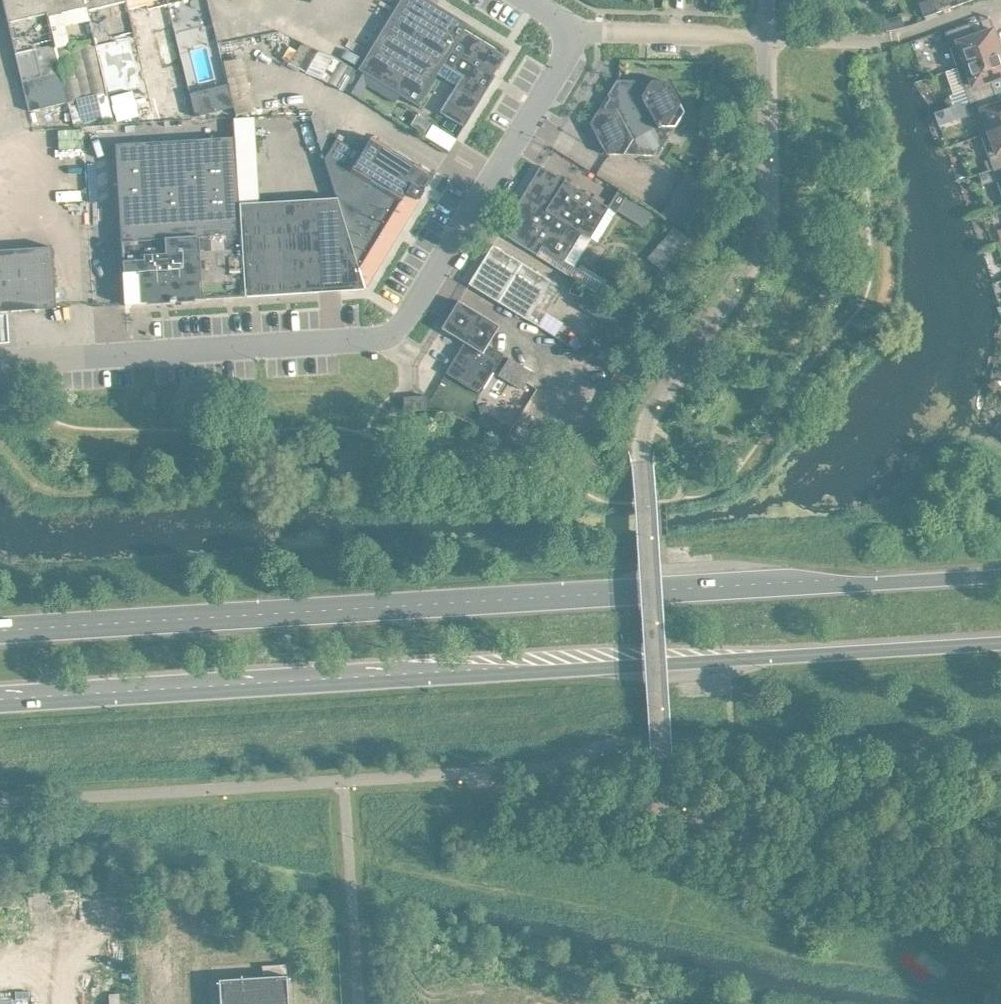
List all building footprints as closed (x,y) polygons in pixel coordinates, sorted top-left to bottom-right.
[(55,34),(56,34),(47,0),(6,0),(18,48),(38,43),(37,38),(55,34)] [(96,33),(88,0),(47,0),(56,34),(55,34),(57,42),(96,33)] [(137,27),(131,3),(130,3),(129,0),(88,0),(96,33),(98,41),(119,36),(117,31),(137,27)] [(174,15),(170,0),(129,0),(130,3),(131,3),(137,27),(138,31),(139,37),(150,34),(148,26),(174,15)] [(174,15),(193,7),(210,52),(222,49),(223,53),(225,53),(212,0),(170,0),(174,15)] [(466,120),(498,69),(496,68),(507,50),(498,44),(499,43),(467,23),(470,18),(440,0),(399,0),(361,64),(420,100),(439,68),(458,79),(442,105),(466,120)] [(928,11),(959,0),(924,0),(928,11)] [(961,61),(1000,47),(1000,32),(998,23),(979,30),(974,18),(949,27),(961,61)] [(133,33),(119,36),(98,41),(110,91),(145,82),(133,33)] [(38,43),(18,48),(32,105),(70,96),(57,42),(39,47),(38,43)] [(973,95),(999,86),(995,75),(1000,72),(1000,47),(961,61),(973,95)] [(686,106),(670,76),(653,75),(651,78),(638,78),(636,75),(619,74),(610,89),(611,92),(605,103),(601,103),(592,118),(608,148),(659,150),(686,106)] [(985,129),(1000,124),(1000,93),(999,86),(973,95),(985,129)] [(1000,162),(1000,124),(985,129),(997,163),(1000,162)] [(247,290),(241,198),(237,131),(117,138),(127,298),(247,291),(247,290)] [(326,152),(339,192),(364,275),(374,271),(382,258),(380,249),(389,246),(397,233),(395,224),(404,222),(412,208),(410,199),(403,195),(408,188),(418,194),(422,193),(436,169),(373,131),(363,147),(339,132),(326,152)] [(528,184),(535,188),(531,194),(525,190),(515,206),(515,207),(516,205),(522,209),(510,229),(508,229),(508,230),(539,249),(539,248),(538,247),(542,240),(551,245),(550,245),(555,248),(575,260),(593,232),(592,231),(609,202),(611,203),(611,202),(610,201),(543,160),(528,184)] [(688,167),(663,209),(686,223),(711,181),(688,167)] [(619,186),(610,201),(611,202),(619,207),(620,205),(639,217),(646,221),(655,207),(619,186)] [(339,192),(241,198),(247,290),(367,283),(364,275),(339,192)] [(617,206),(611,203),(609,202),(592,231),(593,232),(599,235),(617,206)] [(471,278),(529,314),(553,275),(494,239),(471,278)] [(58,303),(54,240),(0,244),(0,306),(58,303)] [(620,325),(630,310),(591,285),(581,300),(620,325)] [(501,320),(460,295),(444,322),(467,337),(448,367),(482,388),(506,349),(490,339),(501,320)] [(0,309),(0,337),(13,336),(10,308),(0,309)] [(992,378),(997,387),(1000,384),(1000,376),(999,373),(992,378)] [(405,391),(406,405),(428,404),(428,389),(405,391)] [(288,970),(220,974),(222,1003),(290,1003),(288,970)]
